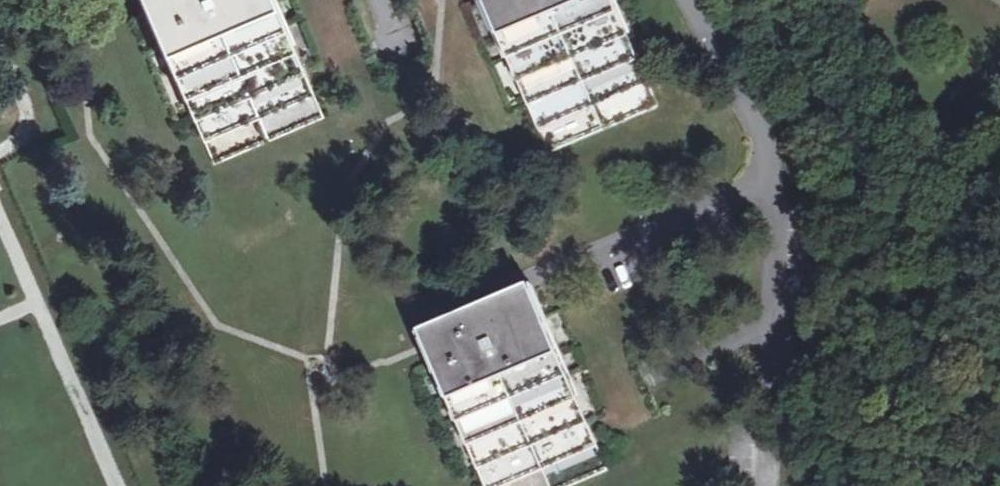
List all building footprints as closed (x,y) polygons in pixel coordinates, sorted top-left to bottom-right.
[(267,0),(151,0),(207,135),(306,93),(267,0)] [(606,0),(487,0),(541,124),(641,82),(606,0)] [(525,293),(426,335),(490,485),(497,485),(590,447),(525,293)]
